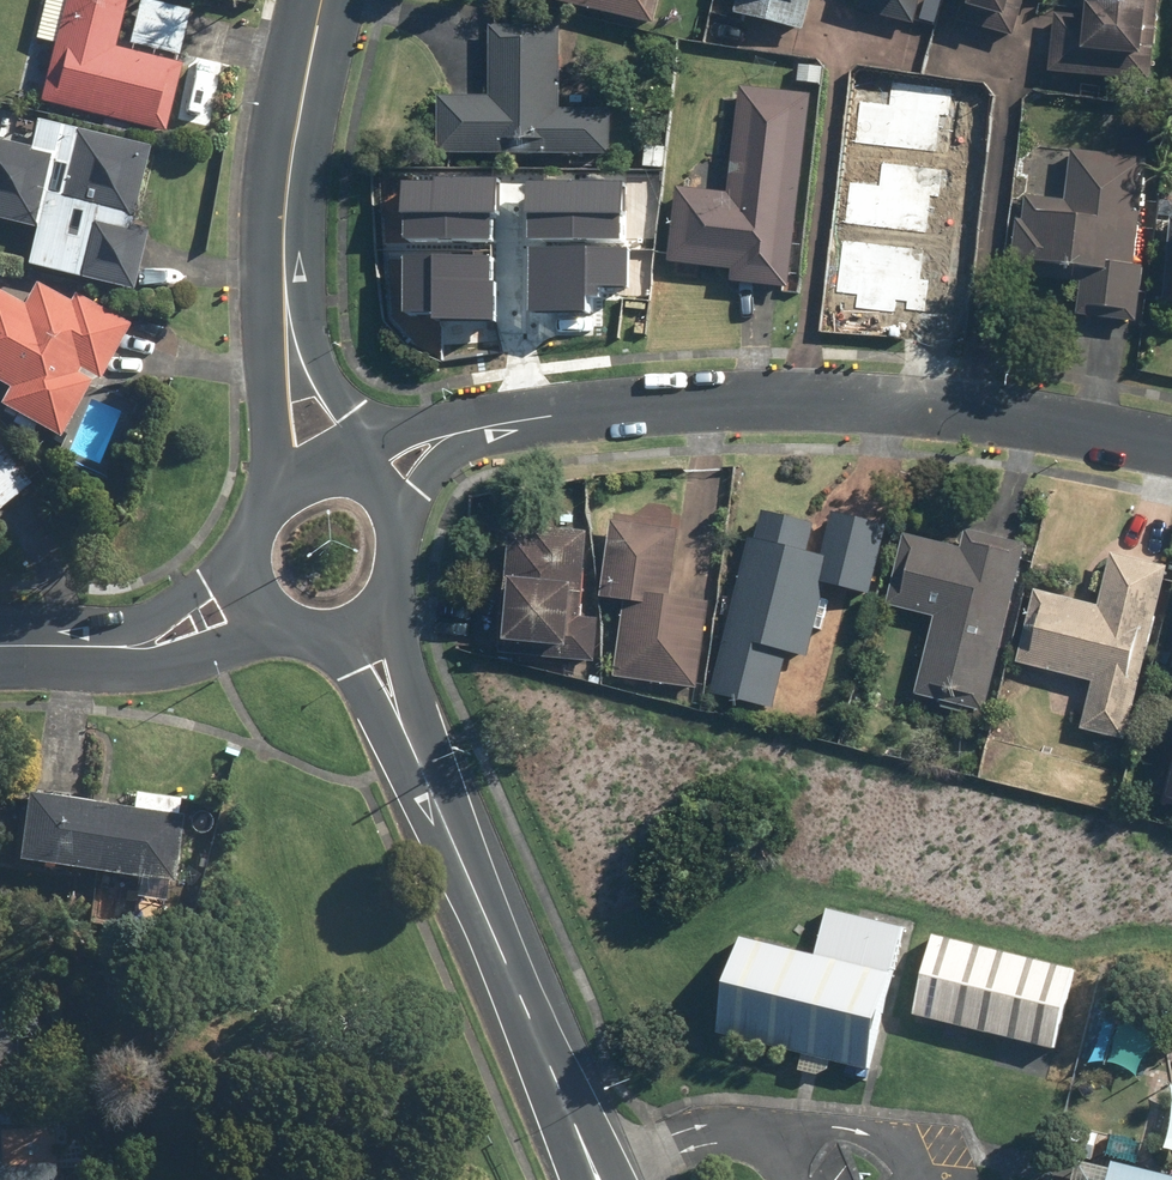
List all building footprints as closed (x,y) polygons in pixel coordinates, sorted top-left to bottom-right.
[(147,0),(138,0),(126,52),(115,49),(127,0),(44,0),(34,40),(51,44),(37,100),(163,132),(180,65),(174,64),(187,9),(147,0)] [(658,30),(665,0),(532,0),(658,30)] [(736,17),(803,34),(812,0),(740,0),(736,17)] [(859,11),(920,25),(926,0),(861,0),(859,11)] [(959,23),(1015,37),(1025,0),(965,0),(959,23)] [(1057,10),(1053,79),(1155,85),(1161,0),(1094,0),(1094,12),(1057,10)] [(489,98),(441,97),(439,157),(613,161),(614,113),(563,111),(565,27),(491,25),(489,98)] [(685,188),(677,187),(670,263),(731,268),(730,282),(793,287),(809,93),(739,87),(733,163),(688,160),(685,188)] [(914,204),(852,199),(847,276),(900,280),(899,292),(968,296),(981,116),(920,112),(914,204)] [(0,145),(0,223),(36,231),(27,269),(131,292),(144,232),(129,228),(147,147),(34,123),(28,151),(0,145)] [(1066,202),(1020,199),(1015,276),(1067,280),(1067,274),(1085,275),(1082,322),(1140,325),(1143,269),(1137,269),(1145,161),(1069,156),(1066,202)] [(476,217),(424,219),(427,289),(509,285),(510,306),(572,303),(571,283),(598,282),(597,262),(618,261),(616,203),(560,205),(560,198),(475,201),(476,217)] [(0,293),(0,385),(9,390),(0,407),(0,409),(60,440),(92,379),(101,384),(130,329),(77,302),(75,306),(37,286),(26,307),(0,293)] [(29,487),(0,453),(0,511),(29,487)] [(756,537),(747,535),(712,693),(776,708),(788,653),(808,658),(825,583),(872,594),(887,527),(832,515),(823,558),(809,555),(816,524),(762,511),(756,537)] [(678,527),(609,521),(601,597),(625,599),(618,680),(699,688),(708,601),(671,597),(678,527)] [(587,533),(507,530),(503,641),(571,644),(573,594),(585,595),(587,533)] [(963,548),(904,533),(886,606),(936,619),(917,694),(986,711),(1028,546),(967,531),(963,548)] [(1101,604),(1033,589),(1016,663),(1093,681),(1082,729),(1128,740),(1169,567),(1112,554),(1101,604)] [(1158,740),(1148,779),(1165,783),(1159,806),(1171,810),(1171,744),(1158,740)] [(130,807),(23,792),(13,862),(136,880),(133,898),(162,902),(165,881),(171,882),(180,816),(177,816),(180,798),(132,791),(130,807)] [(819,955),(738,936),(715,1034),(873,1071),(906,929),(829,911),(819,955)] [(1074,973),(929,934),(907,1015),(1052,1054),(1074,973)] [(1112,1161),(1107,1179),(1171,1179),(1171,1176),(1112,1161)] [(54,1163),(0,1164),(0,1179),(55,1179),(54,1163)]
